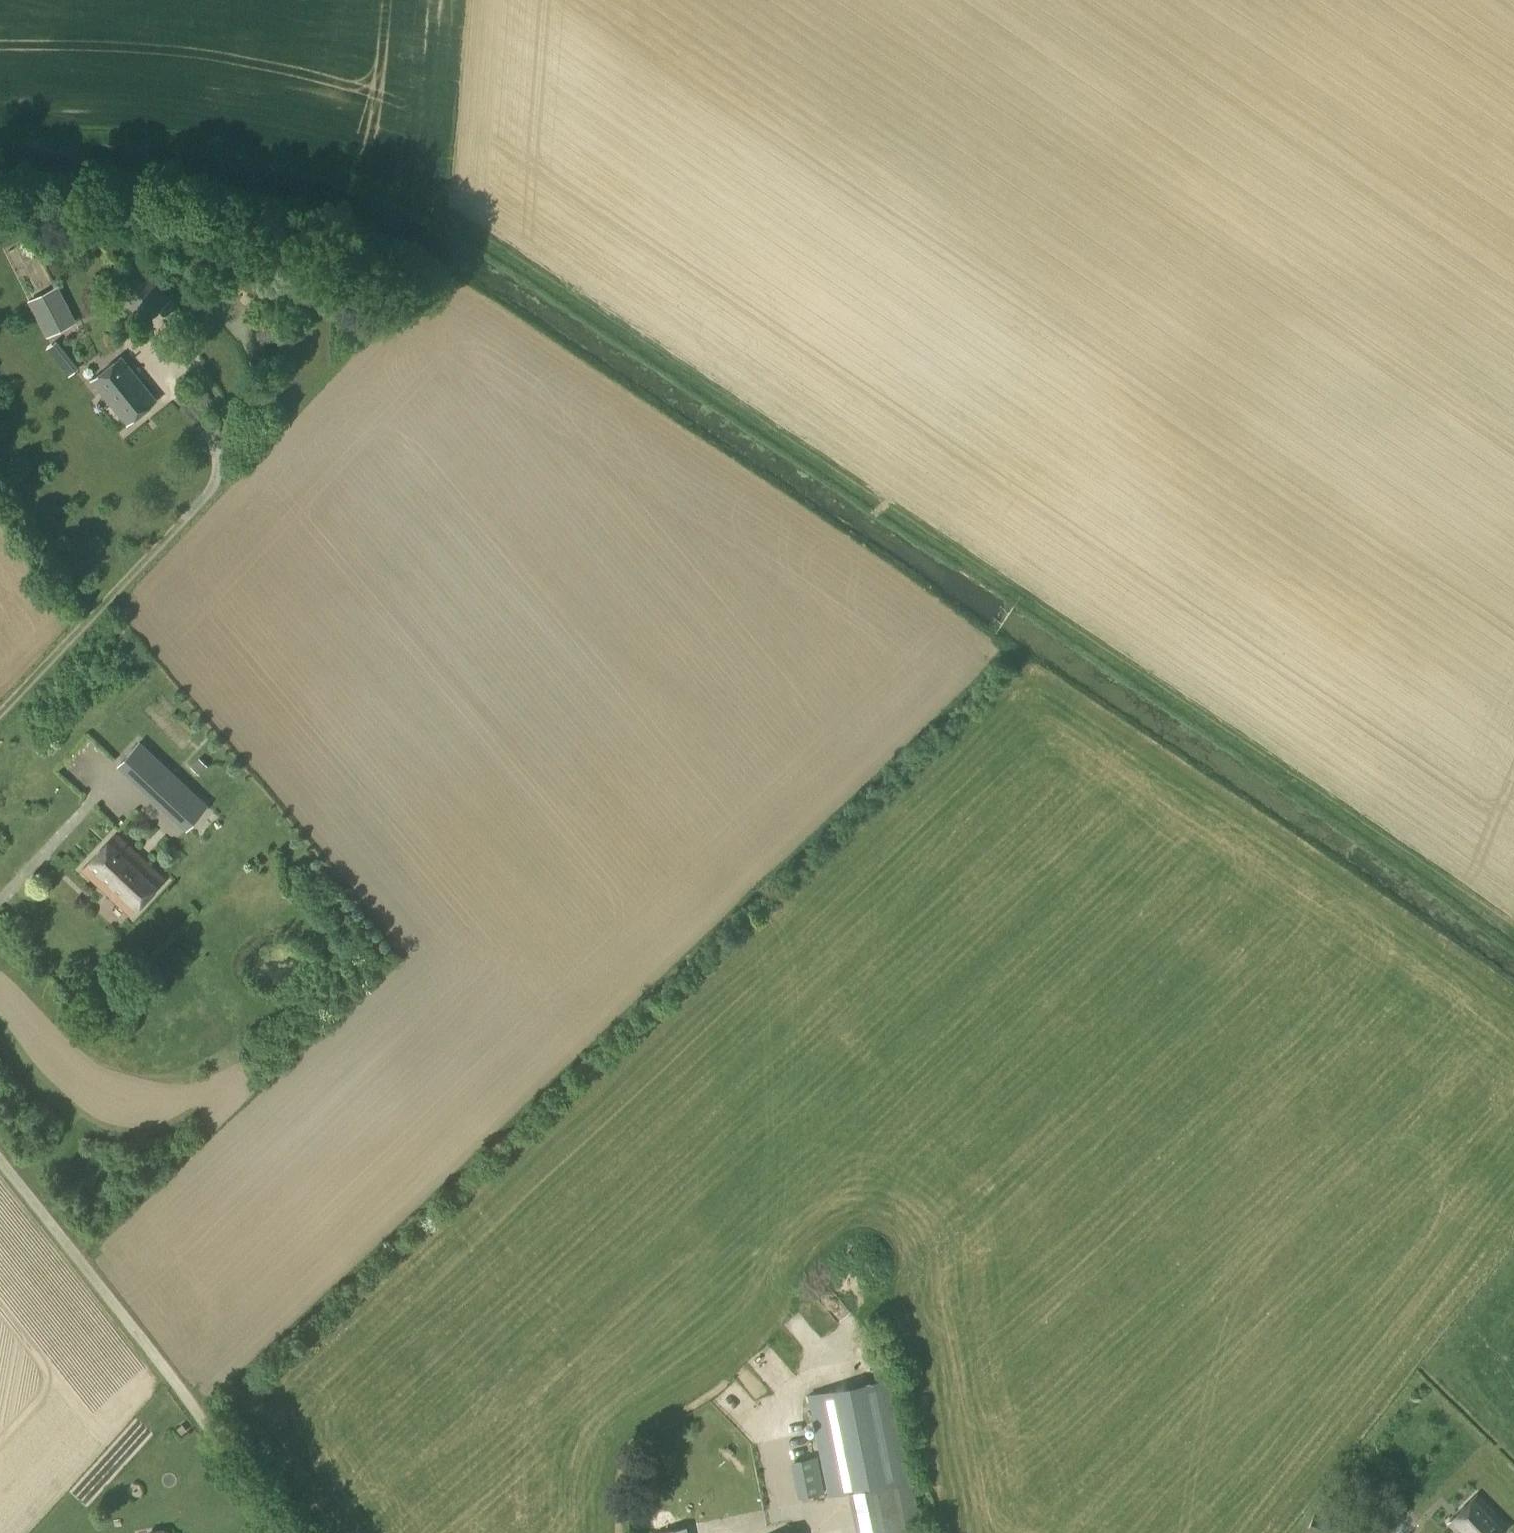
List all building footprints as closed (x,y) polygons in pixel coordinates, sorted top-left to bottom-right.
[(27,273),(45,265),(41,256),(23,263),(27,273)] [(171,299),(137,262),(111,287),(144,323),(171,299)] [(61,381),(77,369),(51,336),(76,323),(57,285),(26,301),(44,334),(33,341),(61,381)] [(126,423),(154,400),(119,357),(91,380),(126,423)] [(195,795),(158,761),(141,780),(178,813),(195,795)] [(128,915),(162,879),(111,833),(81,870),(128,915)] [(889,1379),(806,1397),(828,1497),(847,1493),(855,1532),(921,1532),(889,1379)] [(725,1481),(738,1506),(763,1493),(749,1468),(725,1481)] [(1508,1525),(1475,1493),(1445,1523),(1455,1532),(1500,1532),(1508,1525)] [(1312,1515),(1306,1529),(1315,1532),(1325,1532),(1330,1523),(1312,1515)]
